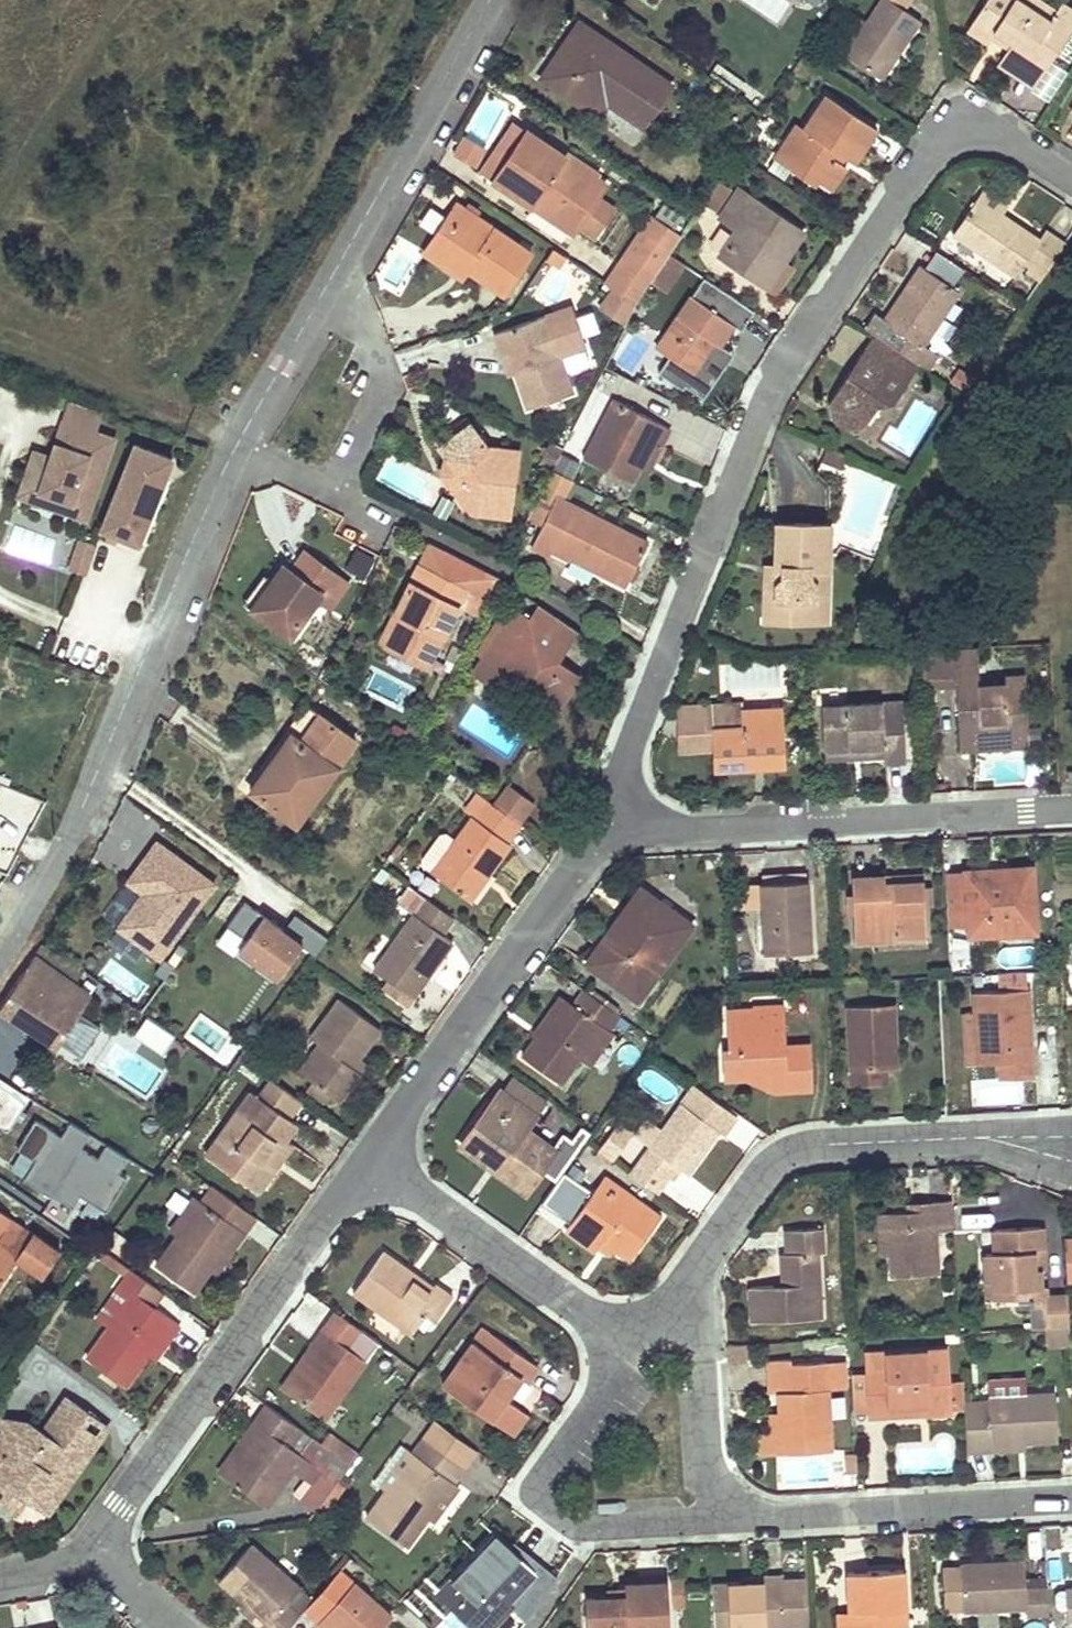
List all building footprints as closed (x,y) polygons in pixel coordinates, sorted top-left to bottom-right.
[(790,3),(785,0),(742,0),(777,23),(790,3)] [(845,55),(882,78),(920,19),(903,9),(909,0),(880,0),(845,55)] [(985,4),(972,23),(1009,47),(1004,54),(1039,77),(1071,27),(1071,8),(1062,1),(1056,9),(1050,18),(1022,0),(988,0),(985,4)] [(1042,0),(1022,0),(1050,18),(1056,9),(1042,0)] [(607,101),(610,97),(613,92),(650,117),(671,85),(581,24),(543,80),(597,115),(607,101)] [(999,61),(1034,84),(1039,77),(1004,54),(999,61)] [(607,101),(643,126),(650,117),(613,92),(610,97),(607,101)] [(815,179),(823,183),(830,188),(846,167),(840,162),(831,155),(835,149),(844,156),(853,162),(876,128),(827,95),(802,131),(796,127),(780,149),(795,160),(790,168),(812,183),(815,179)] [(492,179),(526,130),(513,121),(480,171),(492,179)] [(492,179),(511,192),(530,205),(536,197),(577,225),(594,237),(614,207),(597,195),(605,183),(526,130),(492,179)] [(475,165),(486,146),(466,135),(456,154),(475,165)] [(775,157),(790,168),(795,160),(780,149),(775,157)] [(840,162),(844,156),(835,149),(831,155),(840,162)] [(717,182),(703,202),(714,210),(728,189),(717,182)] [(757,280),(766,267),(774,255),(783,260),(802,231),(741,190),(722,218),(738,230),(721,255),(757,280)] [(1006,207),(982,190),(976,198),(1002,215),(1006,207)] [(577,225),(536,197),(530,205),(571,233),(577,225)] [(953,234),(984,255),(1016,276),(1028,259),(1032,263),(1045,271),(1063,245),(1045,232),(1040,240),(1002,215),(976,198),(953,234)] [(449,217),(467,228),(476,214),(459,202),(449,217)] [(651,215),(606,284),(636,304),(639,298),(648,285),(670,253),(680,237),(672,231),(680,220),(661,206),(653,217),(651,215)] [(449,217),(437,234),(425,252),(445,264),(454,251),(472,262),(467,269),(504,293),(532,251),(476,214),(467,228),(449,217)] [(445,264),(462,276),(467,269),(472,262),(454,251),(445,264)] [(766,267),(757,280),(766,286),(783,260),(774,255),(766,267)] [(1045,271),(1032,263),(1027,270),(1040,279),(1045,271)] [(904,290),(908,294),(924,269),(920,266),(904,290)] [(917,362),(927,369),(936,355),(923,346),(958,292),(924,269),(908,294),(904,290),(883,321),(892,327),(912,340),(903,353),(910,358),(917,362)] [(1014,288),(1005,282),(999,292),(1008,298),(1014,288)] [(648,304),(657,291),(648,285),(639,298),(648,304)] [(712,296),(698,287),(692,296),(706,305),(712,296)] [(705,348),(708,343),(711,340),(719,346),(734,324),(742,330),(755,312),(725,291),(712,309),(706,305),(692,296),(657,348),(694,373),(709,350),(705,348)] [(496,332),(503,353),(514,349),(522,372),(516,374),(529,409),(573,394),(546,314),(496,332)] [(903,353),(912,340),(892,327),(883,340),(903,353)] [(917,362),(910,358),(903,353),(883,340),(878,337),(873,334),(832,397),(835,415),(848,424),(866,423),(878,404),(890,404),(917,362)] [(708,343),(705,348),(709,350),(714,353),(719,346),(711,340),(708,343)] [(503,353),(511,376),(516,374),(522,372),(514,349),(503,353)] [(699,376),(714,353),(709,350),(694,373),(699,376)] [(973,379),(958,369),(950,380),(966,391),(973,379)] [(628,379),(608,370),(602,382),(622,391),(628,379)] [(640,464),(647,452),(653,440),(661,445),(669,429),(614,398),(583,458),(630,483),(640,464)] [(108,418),(75,407),(62,451),(68,453),(63,465),(57,463),(41,458),(32,484),(49,489),(43,508),(77,519),(82,501),(100,506),(124,432),(107,426),(108,418)] [(448,455),(457,468),(454,488),(471,510),(511,517),(519,450),(486,445),(467,417),(437,439),(448,455)] [(640,464),(648,469),(661,445),(653,440),(647,452),(640,464)] [(550,442),(539,463),(552,471),(563,448),(550,442)] [(847,456),(825,447),(820,461),(842,469),(847,456)] [(180,463),(141,449),(133,470),(138,472),(133,488),(128,486),(109,535),(147,550),(166,500),(161,498),(167,483),(172,485),(180,463)] [(68,453),(62,451),(57,463),(63,465),(68,453)] [(448,455),(443,473),(454,488),(457,468),(448,455)] [(133,470),(128,486),(133,488),(138,472),(133,470)] [(552,471),(546,483),(540,495),(560,506),(573,481),(552,471)] [(167,483),(161,498),(166,500),(172,485),(167,483)] [(26,502),(43,508),(49,489),(32,484),(26,502)] [(82,501),(77,519),(94,525),(100,506),(82,501)] [(602,570),(603,568),(604,565),(630,578),(648,542),(575,505),(553,550),(571,560),(572,555),(602,570)] [(764,620),(815,621),(816,584),(811,568),(828,569),(829,526),(777,525),(777,566),(777,576),(765,576),(765,598),(764,620)] [(15,526),(7,551),(33,559),(41,534),(15,526)] [(103,549),(88,544),(81,564),(98,569),(103,549)] [(431,544),(386,634),(435,658),(440,647),(448,631),(456,615),(468,591),(488,600),(499,578),(431,544)] [(367,576),(377,557),(361,550),(351,568),(367,576)] [(331,609),(348,584),(332,572),(306,553),(292,572),(290,571),(279,572),(272,581),(252,609),(272,624),(292,638),(318,601),(331,609)] [(98,569),(81,564),(78,575),(92,580),(94,580),(98,569)] [(628,584),(630,578),(604,565),(603,568),(602,570),(628,584)] [(777,566),(765,566),(765,576),(777,576),(777,566)] [(815,621),(828,621),(828,569),(811,568),(816,584),(815,621)] [(252,609),(272,581),(264,575),(244,603),(252,609)] [(560,662),(580,632),(539,604),(531,618),(560,636),(549,654),(560,662)] [(569,692),(572,688),(575,683),(570,668),(560,662),(549,654),(560,636),(531,618),(517,610),(506,626),(520,635),(499,668),(544,698),(549,690),(561,686),(569,692)] [(499,668),(520,635),(506,626),(475,676),(488,684),(499,668)] [(435,658),(386,634),(380,645),(429,669),(432,663),(435,658)] [(1007,746),(1018,745),(1028,744),(1025,677),(1004,678),(1004,685),(978,686),(978,680),(957,681),(956,665),(977,664),(976,648),(921,650),(923,685),(956,683),(957,703),(967,703),(969,739),(1006,737),(1007,746)] [(978,680),(977,664),(956,665),(957,681),(978,680)] [(561,686),(549,690),(544,698),(559,707),(569,692),(561,686)] [(900,702),(823,707),(825,750),(882,747),(883,756),(883,763),(904,762),(900,702)] [(743,703),(723,704),(703,705),(705,746),(712,746),(713,766),(786,763),(783,708),(743,710),(743,703)] [(969,739),(967,703),(957,703),(960,748),(1007,746),(1006,737),(969,739)] [(705,746),(703,705),(679,706),(681,747),(705,746)] [(289,817),(293,820),(298,823),(355,740),(309,708),(252,790),(270,803),(289,817)] [(423,730),(412,725),(406,737),(417,742),(423,730)] [(882,747),(825,750),(826,760),(883,756),(882,747)] [(510,816),(523,798),(509,788),(496,806),(502,810),(510,816)] [(472,900),(492,872),(512,844),(509,841),(521,824),(519,822),(510,816),(502,810),(496,806),(491,802),(478,793),(468,807),(481,816),(478,819),(475,816),(458,840),(435,871),(434,872),(472,900)] [(519,822),(532,805),(523,798),(510,816),(519,822)] [(289,817),(270,803),(266,809),(286,822),(289,817)] [(481,816),(468,807),(466,810),(475,816),(478,819),(481,816)] [(435,871),(458,840),(448,832),(442,833),(424,859),(425,864),(435,871)] [(212,887),(157,844),(143,862),(151,867),(135,889),(143,894),(117,929),(159,960),(212,887)] [(151,867),(143,862),(128,883),(135,889),(151,867)] [(1002,868),(1002,871),(1002,874),(987,875),(987,869),(943,872),(945,907),(967,906),(968,936),(1036,931),(1032,866),(1002,868)] [(924,881),(904,882),(884,883),(884,877),(853,879),(856,943),(877,942),(877,937),(926,935),(924,881)] [(767,952),(789,951),(811,949),(807,882),(764,884),(764,888),(765,907),(767,952)] [(615,923),(626,930),(652,896),(640,888),(615,923)] [(748,889),(749,908),(765,907),(764,888),(748,889)] [(425,971),(431,962),(438,953),(443,957),(454,942),(443,934),(455,918),(417,891),(405,907),(416,915),(376,971),(413,999),(430,976),(425,971)] [(615,923),(600,943),(586,963),(637,1001),(692,926),(652,896),(626,930),(615,923)] [(245,904),(227,928),(246,942),(239,951),(278,980),(301,948),(315,958),(327,942),(295,918),(284,934),(245,904)] [(0,1008),(59,1046),(61,1043),(82,1057),(101,1029),(80,1015),(92,997),(75,985),(83,973),(42,945),(4,1002),(0,1008)] [(430,976),(443,957),(438,953),(431,962),(425,971),(430,976)] [(948,954),(949,966),(950,978),(967,977),(966,953),(948,954)] [(997,991),(1025,989),(1024,973),(996,975),(997,991)] [(1025,989),(997,991),(972,992),(974,1012),(979,1013),(981,1042),(986,1046),(988,1063),(997,1062),(998,1078),(1032,1076),(1031,1048),(1028,1048),(1018,1043),(1017,1026),(1029,1026),(1027,989),(1025,989)] [(574,1007),(566,1017),(556,1010),(539,1033),(522,1056),(561,1084),(603,1027),(608,1031),(620,1015),(586,991),(574,1007)] [(331,1095),(335,1098),(339,1101),(360,1072),(354,1067),(360,1058),(380,1029),(339,999),(311,1038),(326,1049),(306,1076),(314,1082),(331,1095)] [(574,1007),(564,1000),(556,1010),(566,1017),(574,1007)] [(886,1068),(886,1052),(885,1035),(895,1035),(894,1005),(847,1006),(850,1070),(886,1068)] [(725,1078),(735,1077),(745,1077),(745,1070),(772,1069),(773,1090),(813,1088),(811,1046),(787,1047),(786,1008),(728,1010),(729,1033),(742,1033),(743,1049),(730,1049),(723,1050),(725,1078)] [(981,1042),(979,1013),(974,1012),(976,1063),(988,1063),(986,1046),(981,1042)] [(235,1064),(247,1045),(199,1017),(188,1035),(235,1064)] [(162,1056),(175,1038),(146,1018),(133,1036),(162,1056)] [(1031,1048),(1029,1026),(1017,1026),(1018,1043),(1028,1048),(1031,1048)] [(729,1033),(730,1049),(743,1049),(742,1033),(729,1033)] [(886,1068),(897,1068),(895,1035),(885,1035),(886,1052),(886,1068)] [(367,1063),(360,1058),(354,1067),(360,1072),(367,1063)] [(851,1086),(887,1085),(886,1068),(850,1070),(851,1086)] [(772,1069),(745,1070),(745,1077),(773,1090),(772,1069)] [(548,1102),(514,1078),(504,1091),(538,1116),(548,1102)] [(331,1095),(314,1082),(307,1091),(325,1104),(331,1095)] [(8,1135),(28,1101),(0,1084),(0,1130),(8,1135)] [(528,1130),(538,1116),(504,1091),(502,1089),(466,1138),(502,1164),(496,1172),(527,1194),(543,1173),(557,1183),(592,1134),(583,1127),(573,1141),(564,1134),(553,1149),(528,1130)] [(259,1192),(267,1181),(275,1169),(267,1164),(284,1139),(296,1122),(251,1092),(223,1132),(234,1140),(218,1164),(259,1192)] [(678,1167),(683,1171),(689,1176),(721,1132),(683,1105),(664,1131),(651,1148),(632,1175),(658,1194),(678,1167)] [(38,1121),(60,1133),(67,1122),(44,1110),(38,1121)] [(651,1148),(664,1131),(648,1120),(636,1137),(651,1148)] [(63,1137),(34,1122),(7,1174),(74,1208),(79,1198),(110,1213),(137,1159),(69,1125),(63,1137)] [(600,1152),(614,1162),(633,1136),(619,1125),(600,1152)] [(207,1156),(218,1164),(234,1140),(223,1132),(207,1156)] [(502,1164),(466,1138),(461,1146),(496,1172),(502,1164)] [(267,1164),(275,1169),(292,1145),(284,1139),(267,1164)] [(537,1211),(562,1230),(590,1193),(564,1174),(537,1211)] [(597,1187),(609,1196),(616,1187),(604,1178),(597,1187)] [(660,1219),(638,1203),(616,1187),(609,1196),(597,1187),(566,1229),(597,1252),(606,1239),(615,1245),(614,1247),(631,1260),(660,1219)] [(204,1203),(246,1233),(256,1219),(215,1189),(204,1203)] [(180,1237),(204,1203),(196,1197),(171,1231),(180,1237)] [(934,1201),(934,1206),(934,1211),(909,1212),(891,1213),(892,1254),(893,1276),(938,1275),(936,1231),(954,1230),(952,1200),(934,1201)] [(909,1202),(909,1212),(934,1211),(934,1206),(934,1201),(909,1202)] [(193,1293),(202,1280),(211,1267),(228,1243),(235,1248),(246,1233),(204,1203),(180,1237),(159,1267),(193,1293)] [(892,1254),(891,1213),(882,1213),(883,1254),(892,1254)] [(1032,1299),(1033,1307),(1034,1327),(1046,1326),(1069,1325),(1067,1296),(1045,1297),(1045,1288),(1040,1288),(1039,1272),(1039,1271),(1033,1272),(1032,1253),(1043,1252),(1042,1228),(995,1230),(997,1255),(984,1255),(985,1268),(986,1282),(994,1281),(995,1301),(1015,1300),(1014,1290),(1032,1289),(1032,1299)] [(823,1229),(804,1229),(786,1230),(787,1254),(783,1254),(784,1286),(752,1287),(753,1321),(820,1320),(818,1253),(824,1253),(823,1229)] [(132,1242),(118,1232),(108,1247),(122,1257),(132,1242)] [(20,1256),(8,1247),(0,1242),(0,1285),(20,1256)] [(211,1267),(218,1272),(235,1248),(228,1243),(211,1267)] [(132,1270),(101,1248),(96,1255),(127,1278),(132,1270)] [(435,1284),(434,1286),(433,1288),(428,1294),(406,1278),(410,1271),(382,1251),(353,1292),(412,1334),(427,1313),(437,1320),(452,1297),(435,1284)] [(1045,1271),(1043,1252),(1032,1253),(1033,1272),(1039,1271),(1039,1272),(1045,1271)] [(149,1355),(156,1345),(163,1336),(170,1340),(180,1326),(154,1308),(164,1293),(132,1270),(127,1278),(119,1289),(132,1297),(111,1325),(87,1359),(126,1386),(149,1355)] [(433,1288),(410,1271),(406,1278),(428,1294),(433,1288)] [(987,1301),(995,1301),(994,1281),(986,1282),(987,1301)] [(957,1300),(957,1286),(945,1286),(946,1300),(957,1300)] [(132,1297),(119,1289),(99,1317),(111,1325),(132,1297)] [(1032,1289),(1014,1290),(1015,1300),(1032,1299),(1032,1289)] [(179,1323),(186,1312),(166,1299),(158,1310),(179,1323)] [(322,1330),(316,1338),(310,1347),(317,1351),(288,1392),(325,1419),(367,1361),(349,1349),(362,1330),(335,1311),(322,1330)] [(1070,1344),(1069,1325),(1046,1326),(1047,1345),(1070,1344)] [(521,1378),(524,1380),(528,1382),(539,1366),(483,1328),(443,1386),(505,1429),(520,1408),(506,1398),(521,1378)] [(156,1345),(149,1355),(157,1360),(170,1340),(163,1336),(156,1345)] [(281,1387),(288,1392),(317,1351),(310,1347),(281,1387)] [(944,1351),(867,1355),(869,1415),(892,1414),(891,1406),(926,1404),(927,1412),(947,1411),(947,1408),(964,1407),(964,1404),(962,1382),(946,1383),(944,1351)] [(791,1364),(791,1378),(792,1392),(780,1393),(781,1415),(782,1432),(771,1433),(760,1433),(762,1455),(832,1451),(828,1388),(827,1362),(791,1364)] [(791,1378),(791,1364),(791,1362),(767,1363),(769,1393),(780,1393),(792,1392),(791,1378)] [(844,1387),(842,1362),(827,1362),(828,1388),(844,1387)] [(987,1382),(988,1398),(1024,1396),(1023,1380),(987,1382)] [(1023,1444),(1040,1443),(1057,1442),(1054,1395),(1024,1396),(988,1398),(988,1403),(964,1404),(964,1407),(967,1454),(992,1453),(992,1445),(1023,1444)] [(93,1450),(100,1440),(82,1427),(91,1415),(69,1399),(44,1435),(36,1446),(20,1435),(0,1422),(0,1480),(30,1501),(31,1499),(50,1473),(62,1481),(81,1455),(87,1459),(93,1450)] [(926,1404),(891,1406),(892,1414),(927,1412),(926,1404)] [(226,1478),(243,1490),(267,1507),(303,1456),(323,1469),(320,1474),(335,1486),(351,1465),(333,1452),(322,1445),(313,1439),(267,1406),(255,1423),(262,1428),(226,1478)] [(513,1435),(528,1414),(520,1408),(505,1429),(513,1435)] [(109,1427),(91,1415),(82,1427),(100,1440),(109,1427)] [(781,1415),(771,1415),(771,1433),(782,1432),(781,1415)] [(477,1451),(436,1422),(424,1440),(464,1468),(477,1451)] [(44,1435),(28,1423),(20,1435),(36,1446),(44,1435)] [(226,1478),(262,1428),(255,1423),(220,1474),(226,1478)] [(341,1441),(330,1433),(322,1445),(333,1452),(341,1441)] [(460,1485),(457,1484),(454,1482),(464,1468),(424,1440),(367,1518),(408,1546),(444,1496),(449,1500),(460,1485)] [(341,1441),(333,1452),(351,1465),(359,1454),(341,1441)] [(1024,1451),(1023,1444),(992,1445),(992,1453),(1024,1451)] [(848,1453),(848,1461),(857,1461),(857,1453),(848,1453)] [(49,1513),(87,1459),(81,1455),(62,1481),(50,1473),(31,1499),(49,1513)] [(848,1461),(848,1468),(848,1474),(858,1474),(857,1461),(848,1461)] [(301,1499),(317,1510),(335,1486),(320,1474),(301,1499)] [(0,1480),(0,1502),(19,1516),(30,1501),(0,1480)] [(504,1540),(497,1533),(453,1578),(463,1588),(449,1602),(475,1627),(492,1627),(512,1607),(507,1602),(536,1572),(520,1556),(514,1563),(505,1554),(511,1548),(504,1540)] [(251,1545),(219,1580),(268,1623),(264,1627),(290,1627),(300,1616),(288,1605),(301,1589),(251,1545)] [(520,1556),(511,1548),(505,1554),(514,1563),(520,1556)] [(1025,1560),(959,1563),(960,1567),(942,1568),(943,1610),(961,1609),(962,1612),(1026,1609),(1026,1618),(1048,1617),(1047,1588),(1026,1588),(1025,1560)] [(898,1626),(906,1626),(903,1570),(846,1573),(848,1614),(849,1627),(898,1627),(898,1626)] [(310,1605),(304,1613),(319,1626),(325,1619),(335,1627),(384,1627),(393,1618),(341,1571),(310,1605)] [(807,1592),(806,1580),(784,1581),(784,1575),(739,1577),(739,1584),(713,1585),(716,1627),(787,1627),(786,1616),(785,1605),(808,1605),(807,1592)] [(439,1593),(449,1602),(463,1588),(453,1578),(439,1593)] [(588,1624),(589,1627),(671,1627),(668,1581),(627,1583),(627,1591),(627,1597),(608,1598),(587,1598),(588,1624)] [(686,1608),(685,1581),(673,1582),(675,1608),(686,1608)] [(399,1602),(416,1616),(425,1607),(409,1592),(399,1602)] [(808,1605),(785,1605),(786,1616),(808,1615),(808,1605)] [(839,1627),(849,1627),(848,1614),(838,1614),(839,1627)] [(325,1619),(319,1626),(321,1627),(335,1627),(325,1619)]
